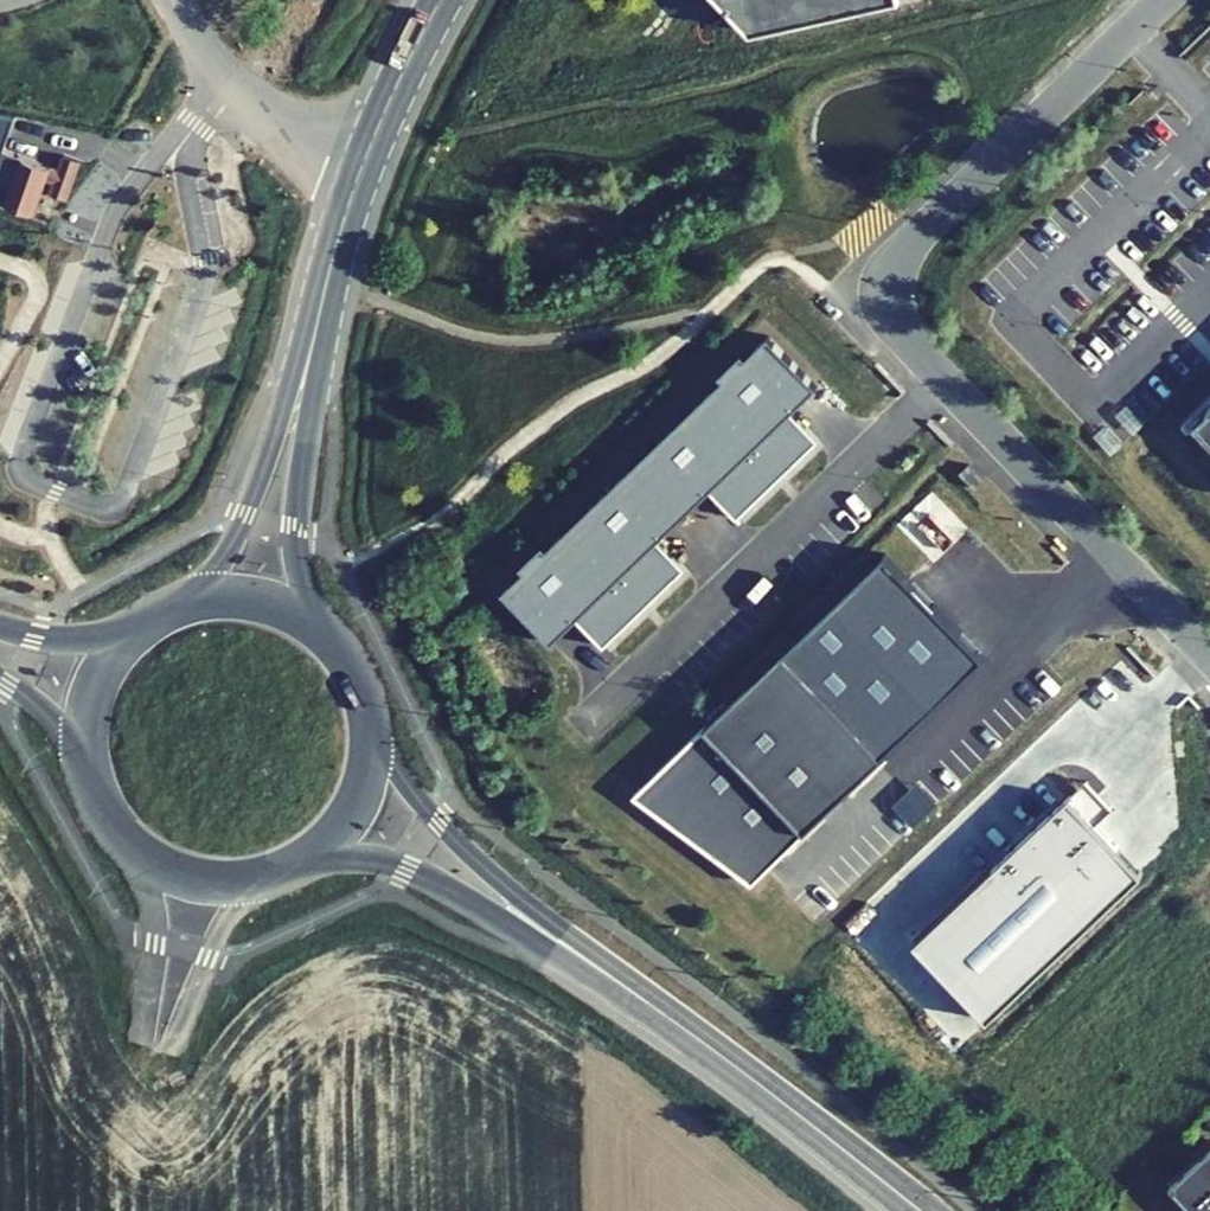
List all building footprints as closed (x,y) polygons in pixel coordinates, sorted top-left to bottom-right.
[(746,33),(897,0),(715,0),(746,33)] [(9,134),(12,117),(0,114),(0,133),(9,134)] [(62,155),(57,170),(20,156),(15,170),(6,166),(1,180),(10,183),(3,203),(33,213),(45,178),(53,181),(49,193),(65,198),(78,161),(62,155)] [(817,386),(768,335),(745,356),(741,351),(717,373),(722,378),(545,546),(540,541),(517,563),(521,568),(499,589),(548,641),(574,617),(601,645),(683,567),(656,538),(708,489),(735,518),(818,440),(791,411),(817,386)] [(1196,422),(1209,436),(1209,409),(1196,422)] [(981,481),(965,465),(956,474),(967,485),(972,490),(981,481)] [(885,558),(778,659),(878,765),(985,663),(885,558)] [(746,890),(878,765),(778,659),(628,801),(746,890)] [(1085,778),(1064,798),(1090,825),(1111,805),(1085,778)] [(1090,825),(1064,798),(917,939),(988,1013),(1135,872),(1090,825)] [(1169,1186),(1192,1210),(1209,1210),(1209,1148),(1169,1186)]
